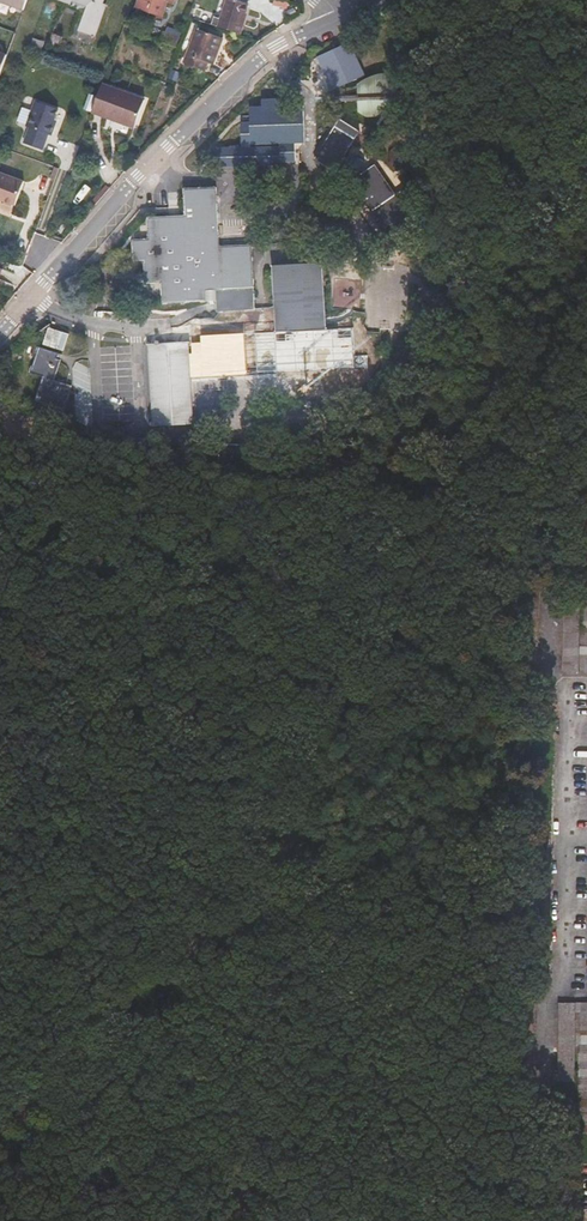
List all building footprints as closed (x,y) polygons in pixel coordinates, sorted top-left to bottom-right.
[(23,10),(27,0),(0,0),(0,2),(23,10)] [(88,4),(77,36),(81,38),(81,41),(90,44),(93,36),(97,27),(98,27),(102,16),(101,15),(104,6),(101,4),(102,0),(77,0),(88,4)] [(136,8),(149,12),(162,16),(168,1),(166,0),(139,0),(136,8)] [(219,28),(240,34),(249,3),(238,0),(228,0),(219,28)] [(149,12),(136,8),(135,13),(147,17),(149,12)] [(223,38),(197,29),(190,47),(184,63),(205,71),(208,62),(212,63),(218,47),(220,47),(223,38)] [(160,42),(177,47),(180,38),(163,32),(160,42)] [(62,36),(52,33),(48,43),(58,47),(62,36)] [(32,41),(29,47),(41,51),(43,45),(32,41)] [(349,43),(314,59),(330,92),(365,75),(349,43)] [(166,80),(174,83),(180,67),(172,64),(166,80)] [(359,85),(360,109),(362,112),(368,116),(400,115),(400,99),(400,92),(400,78),(395,76),(389,75),(383,75),(376,76),(366,81),(359,85)] [(145,100),(102,84),(91,112),(134,127),(145,100)] [(356,105),(360,109),(359,85),(358,86),(353,92),(341,92),(341,99),(350,99),(356,105)] [(216,168),(281,165),(281,161),(296,161),(295,143),(304,142),(303,106),(285,106),(285,99),(267,100),(267,107),(249,108),(250,123),(241,123),(242,148),(215,149),(216,168)] [(60,110),(38,102),(29,127),(31,128),(26,143),(45,150),(50,135),(53,136),(57,125),(55,125),(60,110)] [(315,160),(335,172),(360,131),(340,119),(315,160)] [(386,236),(421,212),(405,190),(398,195),(377,166),(355,182),(375,211),(371,214),(386,236)] [(0,172),(0,199),(15,205),(24,181),(0,172)] [(162,282),(163,304),(207,302),(206,291),(216,290),(217,301),(218,312),(256,310),(254,288),(252,245),(220,246),(217,188),(184,189),(185,216),(161,217),(148,218),(149,239),(133,240),(134,262),(145,262),(146,283),(162,282)] [(278,332),(327,329),(323,263),(274,266),(278,332)] [(206,291),(207,302),(217,301),(216,290),(206,291)] [(43,344),(63,351),(68,335),(48,328),(43,344)] [(353,328),(327,329),(278,332),(200,338),(200,344),(189,344),(191,379),(369,367),(368,355),(355,355),(353,328)] [(191,379),(189,344),(189,342),(149,345),(154,426),(194,424),(191,379)] [(35,400),(64,410),(71,390),(65,388),(66,384),(54,380),(61,360),(57,358),(58,353),(40,348),(31,372),(43,377),(35,400)] [(521,671),(538,672),(539,593),(522,593),(521,671)] [(563,593),(562,671),(578,672),(579,593),(563,593)] [(518,1002),(518,1080),(534,1080),(534,1002),(518,1002)] [(559,1002),(558,1080),(574,1080),(575,1003),(559,1002)] [(578,1162),(579,1162),(586,1162),(586,1003),(576,1003),(576,1045),(579,1045),(578,1115),(578,1162)]
